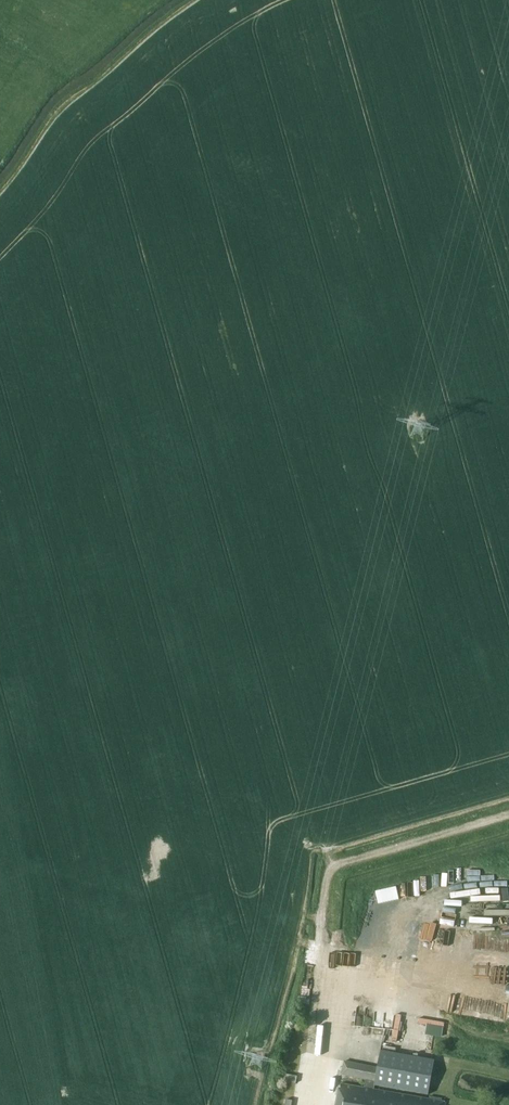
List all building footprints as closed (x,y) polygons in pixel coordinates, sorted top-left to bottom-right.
[(431,949),(435,925),(423,924),(420,947),(431,949)] [(354,938),(336,939),(337,954),(355,953),(354,938)] [(380,1051),(377,1068),(344,1061),(341,1074),(365,1079),(364,1087),(340,1083),(335,1104),(444,1104),(445,1100),(429,1097),(429,1099),(373,1089),(374,1085),(428,1094),(434,1060),(380,1051)] [(282,1074),(280,1081),(295,1084),(297,1076),(282,1074)]
